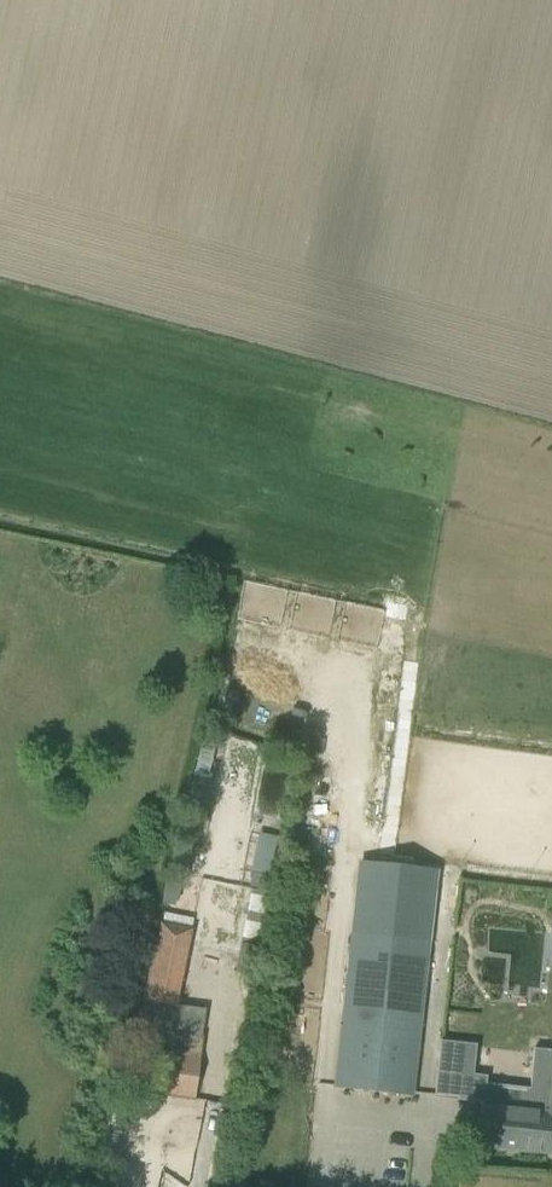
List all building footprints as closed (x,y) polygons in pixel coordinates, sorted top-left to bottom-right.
[(245,868),(252,869),(251,885),(271,886),(275,834),(248,832),(245,868)] [(160,923),(136,1038),(155,1041),(152,1069),(149,1093),(192,1099),(195,1075),(204,1008),(177,1004),(192,929),(190,929),(161,923),(160,923)] [(240,943),(235,970),(248,973),(253,945),(240,943)] [(409,1095),(421,995),(347,987),(336,1087),(409,1095)] [(440,1040),(437,1070),(473,1074),(476,1044),(440,1040)] [(476,1146),(547,1154),(551,1112),(551,1111),(549,1111),(551,1087),(551,1050),(533,1048),(529,1092),(536,1093),(535,1109),(481,1103),(477,1141),(476,1146)] [(436,1104),(454,1104),(454,1079),(437,1079),(436,1104)]
